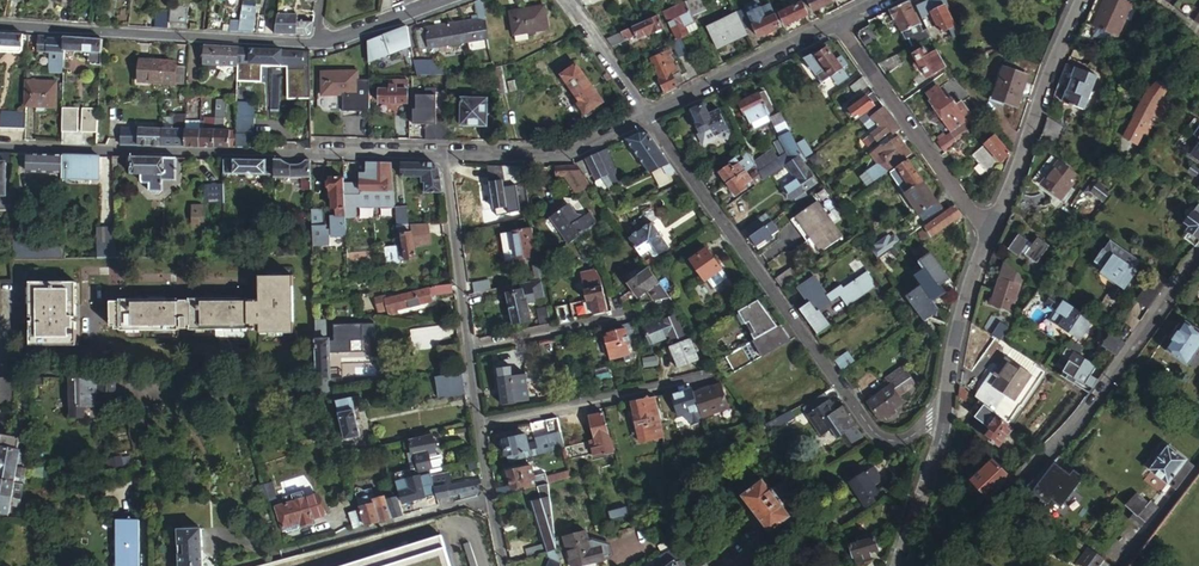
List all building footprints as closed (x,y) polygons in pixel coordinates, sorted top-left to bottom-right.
[(274,16),(275,5),(276,0),(263,0),(261,14),(274,16)] [(378,13),(391,8),(392,0),(380,0),(378,13)] [(685,2),(691,15),(704,9),(700,0),(690,0),(685,2)] [(833,0),(807,0),(812,10),(833,0)] [(917,23),(906,0),(885,10),(890,20),(893,19),(899,31),(917,23)] [(1117,0),(1093,0),(1092,2),(1097,4),(1095,7),(1091,4),(1082,24),(1092,28),(1088,37),(1111,43),(1128,5),(1117,0)] [(683,2),(662,11),(674,37),(677,36),(696,27),(691,15),(685,2),(684,1),(683,2)] [(806,13),(801,1),(778,11),(784,24),(803,14),(806,13)] [(775,14),(770,3),(747,14),(744,8),(740,10),(748,28),(752,26),(752,25),(775,14)] [(167,5),(166,23),(184,24),(185,6),(167,5)] [(274,16),(272,34),(307,35),(309,21),(295,19),(295,13),(293,13),(287,12),(288,7),(275,5),(274,16)] [(957,24),(948,6),(944,8),(941,5),(928,12),(939,33),(946,29),(957,24)] [(483,18),(481,6),(474,7),(476,20),(483,18)] [(165,29),(166,9),(155,7),(153,28),(165,29)] [(236,33),(249,33),(252,9),(239,7),(237,24),(236,33)] [(509,16),(512,37),(527,35),(547,31),(543,8),(523,12),(523,13),(509,16)] [(740,10),(735,12),(744,30),(748,28),(740,10)] [(115,26),(125,27),(127,13),(117,11),(115,26)] [(744,30),(735,12),(705,26),(715,47),(745,33),(744,30)] [(656,14),(604,38),(610,47),(623,41),(621,36),(624,35),(626,38),(634,34),(635,38),(650,31),(651,32),(662,27),(656,14)] [(752,25),(752,26),(758,37),(781,26),(775,14),(752,25)] [(206,31),(221,32),(222,17),(208,16),(206,31)] [(486,40),(483,18),(476,20),(464,22),(467,43),(486,40)] [(225,32),(236,33),(237,24),(227,22),(225,32)] [(467,43),(464,22),(447,25),(439,26),(433,28),(414,31),(417,52),(435,49),(448,47),(467,43)] [(957,24),(946,29),(950,36),(960,31),(957,24)] [(408,28),(364,39),(370,61),(414,50),(408,28)] [(874,45),(867,31),(859,35),(865,49),(874,45)] [(20,34),(0,33),(0,52),(2,50),(2,47),(7,47),(7,50),(9,53),(15,53),(18,50),(18,48),(19,48),(20,34)] [(44,51),(45,36),(35,35),(34,35),(33,51),(44,51)] [(61,51),(62,37),(46,36),(45,36),(44,51),(43,54),(61,55),(61,51)] [(674,37),(668,40),(669,42),(675,56),(684,51),(677,36),(674,37)] [(99,53),(100,41),(100,39),(82,38),(62,37),(61,51),(87,53),(99,53)] [(236,49),(236,46),(202,45),(201,62),(235,63),(235,62),(236,49)] [(842,75),(845,80),(852,75),(831,46),(820,54),(818,51),(808,57),(826,81),(835,75),(838,78),(842,75)] [(450,53),(448,47),(435,49),(436,55),(450,53)] [(299,64),(299,62),(300,51),(236,49),(235,62),(245,62),(255,63),(299,64)] [(656,77),(663,92),(687,80),(685,75),(678,78),(666,55),(670,53),(667,49),(661,52),(655,55),(648,58),(657,77),(656,77)] [(943,68),(935,53),(927,57),(923,49),(912,54),(916,62),(912,64),(916,71),(920,69),(924,77),(943,68)] [(299,62),(308,63),(308,57),(308,51),(300,51),(299,62)] [(98,67),(99,53),(87,53),(86,66),(98,67)] [(987,59),(985,54),(977,56),(978,63),(987,59)] [(894,64),(890,56),(875,62),(882,70),(894,64)] [(173,62),(138,60),(137,82),(181,84),(183,66),(173,65),(173,62)] [(245,81),(245,62),(235,62),(235,63),(234,81),(245,81)] [(245,62),(245,81),(250,82),(254,77),(255,63),(245,62)] [(412,63),(417,77),(442,78),(441,71),(434,63),(412,63)] [(1095,74),(1063,64),(1053,99),(1084,109),(1095,74)] [(559,74),(576,102),(593,91),(575,65),(559,74)] [(501,78),(499,66),(491,68),(493,79),(501,78)] [(1024,75),(1002,67),(990,99),(1013,107),(1024,75)] [(357,94),(356,71),(320,72),(321,95),(357,94)] [(868,84),(863,76),(850,85),(856,93),(868,84)] [(442,78),(417,77),(416,94),(441,92),(442,78)] [(504,94),(501,78),(493,79),(497,95),(504,94)] [(407,90),(408,81),(386,80),(386,88),(379,88),(378,101),(406,103),(407,90)] [(505,81),(507,91),(514,89),(511,80),(505,81)] [(26,81),(25,107),(54,108),(56,82),(26,81)] [(1133,116),(1154,129),(1169,107),(1161,102),(1168,89),(1158,84),(1146,94),(1141,102),(1138,108),(1133,116)] [(797,143),(780,110),(769,116),(767,113),(773,110),(763,89),(736,101),(743,116),(745,115),(748,122),(750,121),(753,127),(770,119),(781,138),(774,142),(778,150),(785,146),(792,158),(797,155),(802,152),(797,143)] [(878,100),(872,90),(849,107),(856,116),(866,109),(878,100)] [(593,91),(576,102),(574,103),(581,114),(599,102),(593,91)] [(939,92),(926,101),(943,124),(949,132),(969,118),(957,100),(952,104),(947,97),(944,93),(942,95),(939,92)] [(425,108),(424,138),(443,139),(445,94),(441,94),(441,97),(432,97),(431,109),(425,108)] [(486,96),(460,95),(459,123),(485,124),(486,96)] [(204,96),(190,96),(189,101),(183,104),(183,107),(193,107),(193,100),(204,99),(204,96)] [(878,100),(866,109),(867,111),(880,101),(878,100)] [(219,131),(220,102),(211,101),(210,119),(210,131),(219,131)] [(899,130),(880,101),(867,111),(866,112),(860,117),(870,131),(863,136),(862,137),(868,146),(890,131),(893,135),(895,133),(899,130)] [(700,103),(688,109),(694,122),(692,123),(701,140),(714,134),(725,138),(727,131),(716,108),(706,113),(700,103)] [(233,149),(256,149),(256,137),(248,137),(249,104),(235,104),(233,149)] [(75,132),(76,108),(59,107),(59,132),(75,132)] [(95,133),(96,109),(80,109),(79,132),(95,133)] [(24,128),(25,113),(1,112),(0,127),(24,128)] [(1188,123),(1193,127),(1198,120),(1198,119),(1194,115),(1188,123)] [(344,116),(344,133),(369,133),(369,116),(344,116)] [(1130,121),(1120,136),(1137,148),(1147,132),(1145,131),(1147,129),(1152,132),(1154,129),(1133,116),(1130,121)] [(158,147),(182,148),(182,130),(183,121),(183,117),(169,117),(169,119),(169,130),(160,130),(159,130),(158,147)] [(198,131),(210,131),(210,119),(199,118),(198,131)] [(1041,137),(1056,148),(1067,132),(1047,118),(1041,137)] [(169,130),(169,119),(161,119),(160,130),(169,130)] [(1116,134),(1120,136),(1130,121),(1126,119),(1116,134)] [(182,130),(195,131),(196,121),(183,121),(182,130)] [(112,146),(135,147),(136,129),(117,129),(117,131),(112,131),(112,146)] [(158,147),(159,130),(136,129),(135,147),(158,147)] [(182,148),(194,148),(195,131),(182,130),(182,148)] [(194,148),(209,148),(210,131),(198,131),(195,131),(194,148)] [(209,148),(226,149),(226,132),(219,131),(210,131),(209,148)] [(645,172),(648,170),(657,163),(663,172),(671,166),(647,132),(637,133),(623,139),(645,172)] [(862,137),(863,136),(861,133),(859,134),(857,144),(862,150),(868,146),(862,137)] [(898,137),(895,133),(893,135),(869,151),(870,154),(882,146),(883,147),(898,137)] [(953,142),(947,134),(934,143),(940,151),(953,142)] [(911,156),(898,137),(883,147),(882,146),(870,154),(878,165),(881,163),(887,172),(911,156)] [(797,143),(802,152),(805,157),(812,154),(804,139),(797,143)] [(740,150),(742,150),(735,140),(728,144),(734,155),(740,150)] [(1006,162),(1008,159),(994,140),(971,157),(985,177),(1006,162)] [(949,153),(961,144),(960,142),(948,151),(949,153)] [(966,152),(961,144),(949,153),(954,161),(966,152)] [(785,146),(778,150),(782,156),(778,158),(771,149),(753,161),(754,162),(763,179),(783,164),(792,158),(785,146)] [(753,161),(746,147),(742,150),(740,150),(748,161),(749,160),(751,164),(754,162),(753,161)] [(613,189),(615,190),(623,195),(605,149),(595,153),(613,189)] [(594,180),(595,179),(601,176),(610,190),(613,189),(595,153),(583,159),(590,173),(594,180)] [(9,208),(9,194),(3,194),(4,163),(9,163),(9,154),(0,154),(0,208),(9,208)] [(61,155),(27,155),(26,172),(61,172),(61,155)] [(61,172),(61,179),(86,180),(86,176),(99,176),(99,156),(61,155),(61,172)] [(797,155),(792,158),(783,164),(795,180),(782,189),(790,200),(802,191),(816,181),(797,155)] [(811,155),(806,159),(810,165),(816,162),(811,155)] [(733,156),(725,161),(727,164),(729,167),(737,162),(733,156)] [(172,180),(174,158),(129,157),(128,158),(129,163),(128,166),(128,173),(138,173),(138,181),(140,183),(146,183),(146,191),(148,191),(149,193),(150,194),(151,195),(154,195),(155,194),(156,194),(157,193),(157,192),(158,191),(160,191),(160,180),(172,180)] [(221,173),(231,174),(231,159),(220,159),(221,173)] [(231,175),(274,177),(273,160),(231,159),(231,174),(231,175)] [(582,177),(590,173),(583,159),(573,164),(573,166),(582,177)] [(309,177),(308,161),(303,160),(302,162),(299,163),(295,165),(288,165),(283,160),(273,160),(274,177),(299,178),(309,177)] [(388,162),(364,161),(364,172),(364,180),(359,180),(358,180),(358,184),(358,191),(369,191),(374,191),(385,191),(391,191),(388,162)] [(910,200),(927,188),(908,161),(896,170),(907,184),(902,188),(910,200)] [(423,195),(441,192),(438,168),(430,163),(400,162),(399,179),(418,179),(419,184),(422,184),(423,195)] [(717,171),(725,182),(743,169),(737,162),(729,167),(727,164),(717,171)] [(763,179),(754,162),(751,164),(754,171),(747,176),(752,183),(754,186),(763,179)] [(1077,177),(1058,162),(1040,184),(1058,199),(1077,177)] [(657,184),(674,172),(671,166),(663,172),(657,163),(648,170),(657,184)] [(1194,163),(1190,168),(1198,174),(1198,172),(1198,167),(1194,163)] [(521,166),(520,165),(485,164),(491,209),(494,209),(496,217),(513,214),(514,221),(527,218),(525,206),(513,207),(513,205),(507,206),(505,196),(511,195),(513,194),(512,187),(509,187),(509,185),(523,183),(522,173),(521,166)] [(577,175),(572,166),(554,165),(554,175),(560,175),(577,175)] [(743,169),(725,182),(734,195),(752,183),(747,176),(743,169)] [(907,184),(896,170),(891,173),(902,188),(907,184)] [(585,186),(577,175),(560,175),(573,194),(585,186)] [(342,185),(341,176),(327,177),(327,179),(325,181),(326,188),(327,190),(327,197),(329,197),(329,208),(333,209),(334,219),(331,220),(332,229),(344,229),(343,218),(342,185)] [(309,190),(309,177),(299,178),(299,190),(309,190)] [(592,183),(599,191),(603,188),(595,179),(594,180),(592,183)] [(1110,191),(1096,181),(1089,190),(1103,201),(1110,191)] [(222,201),(221,184),(204,184),(204,202),(222,201)] [(358,184),(342,185),(343,218),(353,218),(352,199),(369,199),(369,191),(358,191),(358,184)] [(943,212),(927,188),(910,200),(926,223),(943,212)] [(620,201),(624,199),(623,195),(615,190),(620,201)] [(805,197),(802,191),(790,200),(794,205),(805,197)] [(1020,193),(1013,208),(1025,217),(1027,215),(1029,213),(1031,214),(1033,214),(1036,215),(1044,203),(1040,199),(1030,200),(1020,193)] [(507,206),(513,205),(511,195),(505,196),(507,206)] [(841,204),(846,201),(842,195),(837,198),(841,204)] [(856,205),(851,197),(846,201),(841,204),(839,205),(845,213),(856,205)] [(840,236),(816,201),(794,216),(818,251),(840,236)] [(202,205),(190,206),(190,228),(203,227),(202,205)] [(568,243),(594,225),(587,215),(581,218),(580,221),(574,220),(565,207),(547,219),(559,236),(564,237),(568,243)] [(319,208),(310,209),(311,245),(329,244),(328,229),(320,230),(319,208)] [(394,226),(408,226),(408,208),(392,208),(394,226)] [(960,218),(953,208),(923,228),(930,238),(960,218)] [(1198,238),(1198,216),(1192,211),(1183,223),(1188,227),(1186,230),(1198,239),(1198,238)] [(627,241),(640,259),(646,255),(644,252),(648,250),(652,256),(655,257),(668,247),(651,222),(653,221),(654,218),(651,213),(645,212),(642,214),(643,215),(629,225),(633,231),(635,235),(630,238),(627,241)] [(763,215),(754,222),(759,229),(762,227),(769,222),(763,215)] [(754,222),(738,232),(744,240),(748,237),(759,229),(754,222)] [(769,222),(762,227),(769,236),(776,231),(769,222)] [(411,235),(410,226),(408,226),(394,226),(396,249),(398,259),(403,259),(404,261),(414,260),(412,247),(411,235)] [(429,233),(428,226),(410,226),(411,235),(429,233)] [(759,229),(748,237),(754,246),(769,236),(762,227),(759,229)] [(1009,227),(998,244),(1008,251),(1020,234),(1009,227)] [(102,258),(111,257),(111,251),(111,228),(94,228),(94,258),(102,258)] [(534,258),(532,244),(526,245),(523,231),(510,233),(510,234),(515,259),(515,261),(534,258)] [(430,245),(429,233),(411,235),(412,247),(430,245)] [(501,262),(515,259),(510,234),(497,237),(501,262)] [(1020,234),(1008,251),(1019,259),(1022,256),(1036,266),(1048,248),(1035,238),(1031,243),(1020,234)] [(564,237),(559,236),(565,245),(568,243),(564,237)] [(769,236),(754,246),(756,248),(770,239),(769,236)] [(892,237),(870,252),(875,260),(893,247),(897,244),(892,237)] [(1129,268),(1136,258),(1109,238),(1101,248),(1111,255),(1129,268)] [(284,244),(276,244),(276,246),(276,253),(284,253),(284,244)] [(705,278),(720,267),(706,247),(688,260),(703,280),(705,278)] [(875,260),(878,264),(887,258),(892,258),(895,262),(900,258),(893,247),(875,260)] [(142,257),(172,256),(172,248),(142,249),(142,257)] [(1102,266),(1111,255),(1101,248),(1092,259),(1102,266)] [(388,266),(398,264),(398,259),(396,249),(386,250),(388,266)] [(28,250),(28,260),(44,259),(44,250),(28,250)] [(993,253),(989,265),(998,272),(1005,262),(993,253)] [(948,277),(931,254),(919,262),(924,268),(936,285),(948,277)] [(1129,268),(1111,255),(1102,266),(1098,272),(1118,286),(1131,269),(1129,268)] [(359,274),(377,270),(376,264),(373,264),(372,261),(358,262),(359,274)] [(797,262),(772,279),(780,289),(805,272),(797,262)] [(352,263),(345,264),(346,280),(358,278),(357,269),(352,269),(352,263)] [(705,278),(711,286),(726,274),(720,267),(705,278)] [(40,268),(30,268),(31,348),(77,347),(76,283),(41,283),(40,268)] [(924,268),(913,276),(923,291),(931,300),(941,293),(936,285),(924,268)] [(653,302),(668,299),(647,271),(627,285),(637,300),(646,293),(653,302)] [(592,315),(606,312),(601,288),(599,279),(594,272),(579,274),(584,302),(584,304),(589,303),(592,315)] [(874,285),(865,272),(841,289),(839,286),(826,295),(827,296),(834,291),(837,296),(838,295),(846,305),(874,285)] [(1169,281),(1161,275),(1150,289),(1159,296),(1169,281)] [(121,303),(112,302),(112,328),(116,327),(116,330),(248,329),(248,325),(251,325),(252,331),(257,331),(257,325),(259,325),(259,333),(295,333),(294,277),(260,277),(260,301),(248,301),(248,299),(190,300),(190,302),(179,302),(179,300),(121,301),(121,303)] [(808,302),(814,312),(817,310),(830,301),(827,296),(826,295),(813,277),(798,288),(808,302)] [(471,285),(472,294),(489,290),(488,282),(471,285)] [(998,284),(990,302),(993,303),(992,307),(1004,312),(1013,291),(998,284)] [(388,318),(397,316),(396,312),(432,301),(431,295),(451,293),(449,285),(431,287),(430,288),(384,300),(383,297),(373,300),(376,311),(386,309),(387,312),(388,318)] [(1140,300),(1151,307),(1159,296),(1150,289),(1148,288),(1140,300)] [(827,296),(830,301),(837,296),(834,291),(827,296)] [(934,318),(937,310),(931,300),(923,291),(908,302),(922,322),(930,317),(934,318)] [(506,296),(511,325),(527,322),(523,305),(521,305),(519,293),(506,296)] [(362,311),(355,295),(352,296),(358,313),(362,311)] [(755,340),(777,328),(765,312),(757,301),(735,313),(755,340)] [(566,305),(569,320),(592,315),(589,303),(584,304),(584,302),(566,305)] [(814,312),(808,302),(798,309),(805,319),(817,310),(814,312)] [(1092,322),(1062,302),(1055,312),(1052,310),(1047,317),(1079,340),(1092,322)] [(313,308),(313,321),(321,320),(321,308),(313,308)] [(533,310),(534,317),(544,315),(543,308),(533,310)] [(828,325),(817,310),(805,319),(815,334),(828,325)] [(534,317),(537,327),(546,325),(544,315),(534,317)] [(676,315),(644,326),(651,344),(670,336),(673,344),(693,337),(692,334),(691,335),(688,327),(682,329),(676,315)] [(313,321),(314,329),(322,329),(321,320),(313,321)] [(1198,347),(1198,346),(1198,331),(1186,321),(1165,348),(1186,364),(1187,362),(1194,353),(1198,347)] [(631,359),(641,357),(639,346),(637,346),(633,322),(622,325),(624,329),(608,333),(609,337),(605,338),(611,360),(630,355),(631,359)] [(998,323),(990,336),(997,340),(1005,328),(998,323)] [(755,340),(713,362),(725,378),(787,343),(777,328),(755,340)] [(316,384),(332,383),(332,374),(327,373),(327,365),(326,329),(322,329),(314,329),(316,384)] [(1125,344),(1111,335),(1102,349),(1115,357),(1125,344)] [(693,341),(671,349),(680,370),(701,362),(693,341)] [(1069,350),(1073,352),(1078,355),(1082,349),(1073,343),(1069,350)] [(437,359),(457,357),(456,347),(437,349),(437,359)] [(1011,349),(1006,358),(1019,365),(1024,356),(1011,349)] [(836,360),(842,370),(855,361),(849,351),(836,360)] [(1083,386),(1096,367),(1078,355),(1073,352),(1061,371),(1075,380),(1083,386)] [(1194,353),(1187,362),(1194,367),(1198,361),(1198,357),(1194,353)] [(994,385),(993,386),(1014,399),(1030,373),(1004,357),(996,368),(1002,372),(997,379),(994,385)] [(327,373),(332,374),(342,373),(341,365),(327,365),(327,373)] [(884,379),(889,386),(897,396),(914,384),(901,366),(884,379)] [(996,368),(994,367),(987,380),(994,385),(997,379),(1002,372),(996,368)] [(1072,384),(1075,380),(1061,371),(1058,375),(1072,384)] [(499,378),(502,404),(528,401),(524,375),(499,378)] [(15,379),(0,379),(0,408),(13,409),(15,379)] [(116,379),(71,379),(72,418),(86,417),(86,407),(96,406),(96,393),(99,390),(116,390),(116,379)] [(451,396),(466,394),(464,382),(449,384),(451,396)] [(974,397),(959,385),(957,395),(968,404),(974,397)] [(897,396),(889,386),(866,402),(878,418),(884,414),(886,418),(894,412),(892,409),(901,403),(897,396)] [(695,397),(699,411),(702,421),(729,412),(721,389),(695,397)] [(674,396),(665,398),(671,419),(699,411),(695,397),(693,392),(676,397),(674,396)] [(800,408),(821,437),(829,431),(837,441),(842,438),(851,451),(864,442),(841,409),(835,413),(822,393),(800,408)] [(656,400),(633,404),(638,431),(640,443),(664,439),(656,400)] [(989,429),(983,437),(991,444),(993,443),(998,446),(1010,432),(1005,427),(1006,425),(996,416),(997,415),(982,404),(972,416),(989,429)] [(1100,405),(1092,416),(1102,424),(1110,413),(1100,405)] [(618,407),(605,410),(609,426),(622,423),(618,407)] [(357,409),(341,412),(345,435),(345,439),(361,436),(357,409)] [(791,416),(787,409),(763,423),(767,430),(791,416)] [(590,418),(596,442),(597,447),(590,449),(593,459),(613,454),(603,415),(590,418)] [(558,419),(563,440),(574,437),(570,417),(558,419)] [(538,448),(539,453),(565,447),(563,440),(558,419),(549,421),(553,436),(539,439),(540,442),(528,445),(526,436),(503,441),(506,455),(538,448)] [(27,470),(29,462),(32,440),(2,435),(0,447),(0,465),(27,470)] [(968,446),(954,435),(951,442),(963,452),(968,446)] [(412,442),(413,445),(415,453),(418,452),(422,469),(418,470),(420,475),(431,472),(430,463),(436,462),(434,456),(437,456),(437,455),(433,437),(412,442)] [(1191,467),(1165,447),(1147,470),(1172,490),(1191,467)] [(506,455),(508,462),(539,453),(538,448),(506,455)] [(988,497),(1009,477),(992,459),(971,479),(988,497)] [(498,496),(516,491),(515,487),(529,484),(530,487),(540,485),(545,483),(548,482),(572,476),(570,468),(550,474),(549,471),(536,475),(533,463),(510,470),(514,482),(496,487),(498,496)] [(1074,469),(1071,473),(1056,463),(1034,492),(1059,511),(1085,477),(1074,469)] [(17,476),(26,478),(27,470),(0,465),(0,480),(16,483),(17,476)] [(846,484),(859,504),(876,493),(871,485),(880,479),(872,467),(846,484)] [(447,487),(443,470),(431,473),(437,494),(438,499),(460,494),(480,490),(479,484),(482,483),(481,479),(447,487)] [(405,503),(437,494),(431,473),(420,476),(399,481),(405,503)] [(22,500),(23,493),(14,492),(16,483),(0,480),(0,496),(22,500)] [(743,496),(771,531),(791,516),(784,507),(785,504),(794,496),(783,482),(773,489),(769,488),(763,480),(743,496)] [(262,484),(264,498),(277,497),(275,482),(262,484)] [(542,554),(549,552),(558,550),(548,482),(545,483),(540,485),(543,498),(535,500),(547,544),(540,546),(542,554)] [(480,490),(460,494),(462,500),(480,495),(481,493),(480,490)] [(1145,502),(1134,492),(1123,504),(1131,512),(1127,517),(1137,527),(1156,507),(1148,499),(1145,502)] [(277,505),(283,527),(301,523),(302,526),(314,523),(313,520),(325,517),(318,494),(277,505)] [(22,500),(0,496),(0,513),(10,515),(12,506),(20,508),(22,500)] [(360,508),(361,508),(362,510),(366,525),(405,515),(400,497),(387,501),(387,497),(374,501),(373,496),(358,500),(360,508)] [(351,514),(355,528),(366,525),(362,510),(351,514)] [(138,519),(132,519),(128,522),(125,519),(120,519),(116,523),(116,529),(120,533),(116,537),(116,543),(119,546),(119,560),(116,563),(116,565),(138,565),(138,519)] [(283,531),(302,526),(301,523),(283,527),(283,531)] [(201,529),(178,529),(179,565),(202,565),(201,529)] [(587,530),(565,536),(573,565),(580,565),(607,559),(606,556),(609,556),(611,556),(612,552),(610,546),(597,539),(589,541),(587,530)] [(441,535),(343,565),(451,565),(441,535)] [(872,538),(848,545),(854,564),(857,563),(857,565),(864,563),(864,561),(870,559),(868,552),(875,551),(872,538)] [(1083,553),(1086,550),(1087,548),(1075,539),(1071,545),(1083,553)] [(528,550),(530,558),(542,554),(540,546),(528,550)] [(677,548),(664,554),(670,563),(665,565),(685,565),(682,561),(686,558),(680,547),(677,548)] [(558,550),(549,552),(552,560),(548,565),(563,565),(558,550)] [(1086,550),(1083,553),(1076,562),(1081,565),(1108,565),(1086,550)]
